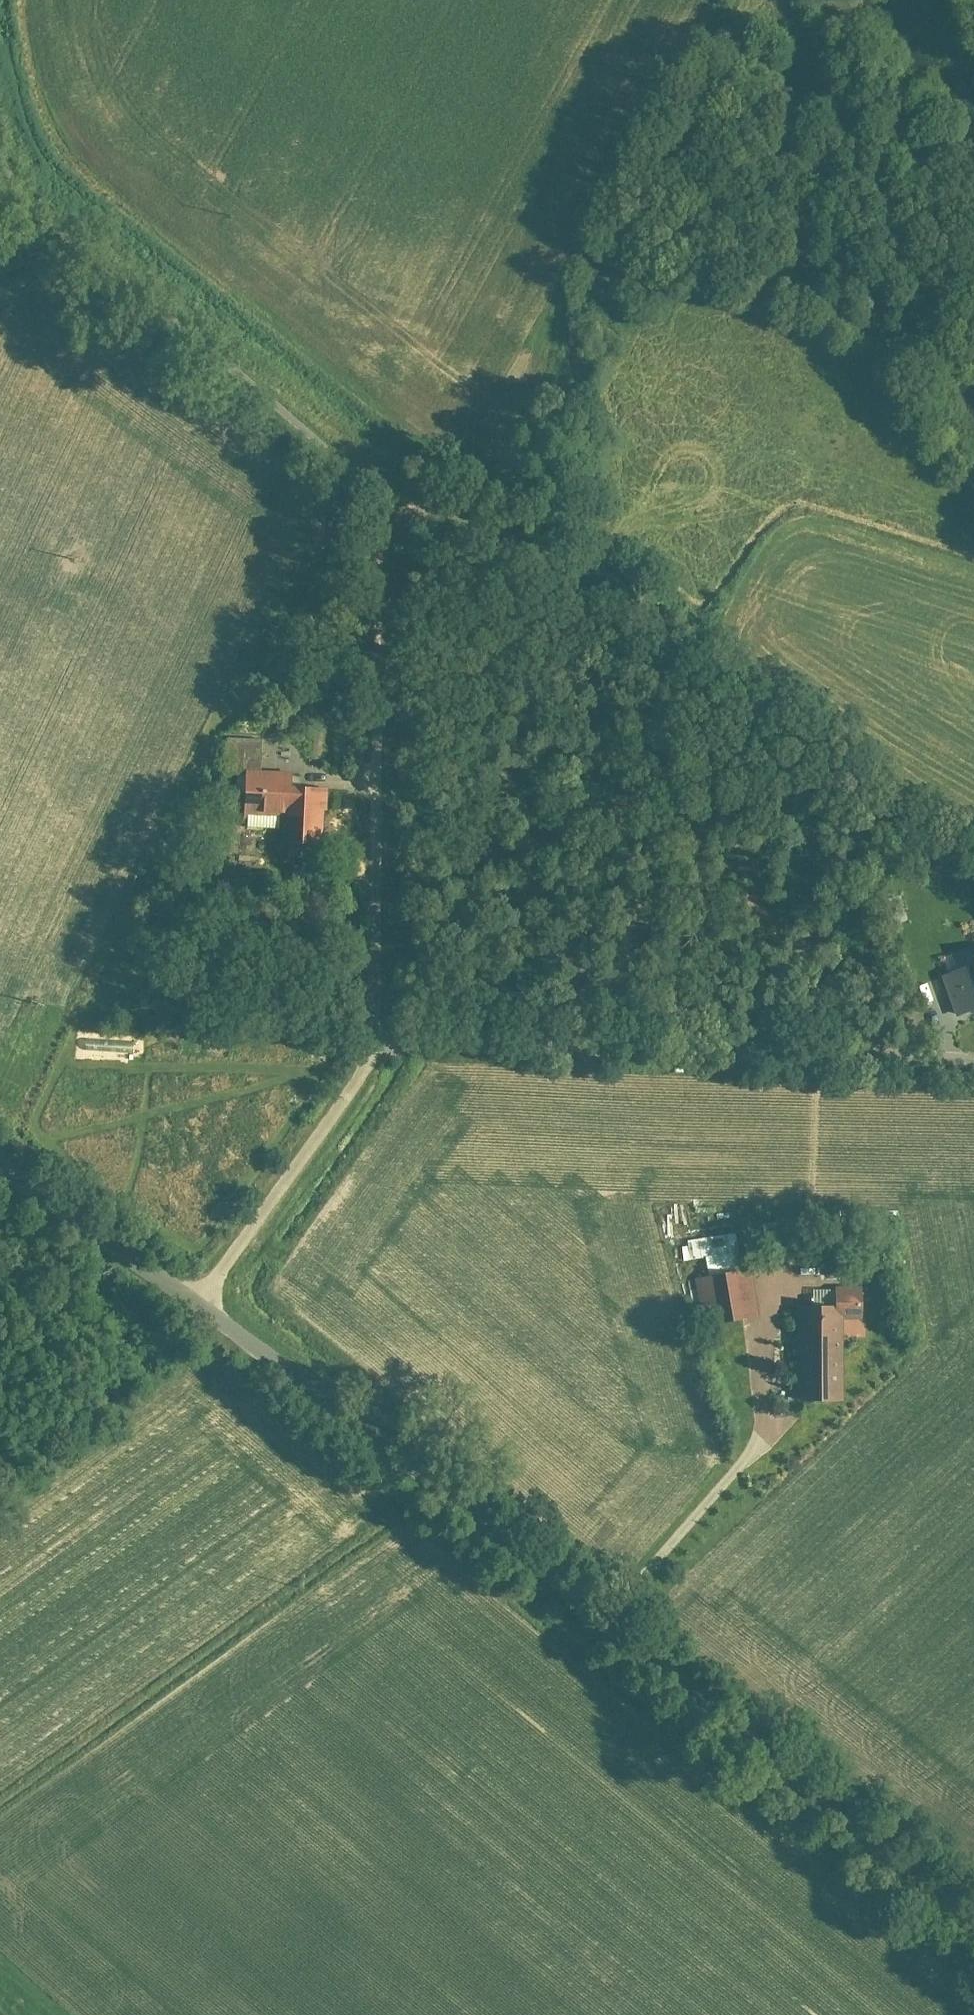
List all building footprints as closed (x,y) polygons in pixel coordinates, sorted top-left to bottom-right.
[(263,742),(226,741),(225,776),(248,777),(262,777),(263,742)] [(247,821),(283,822),(282,848),(325,849),(327,789),(303,789),(304,779),(262,777),(248,777),(247,821)] [(294,865),(293,895),(317,896),(317,865),(294,865)] [(954,1015),(973,1007),(973,959),(939,972),(954,1015)] [(712,1326),(759,1320),(753,1275),(706,1281),(712,1326)] [(797,1311),(797,1342),(776,1342),(776,1377),(797,1377),(797,1407),(845,1407),(846,1325),(865,1325),(865,1306),(839,1306),(839,1311),(797,1311)]
